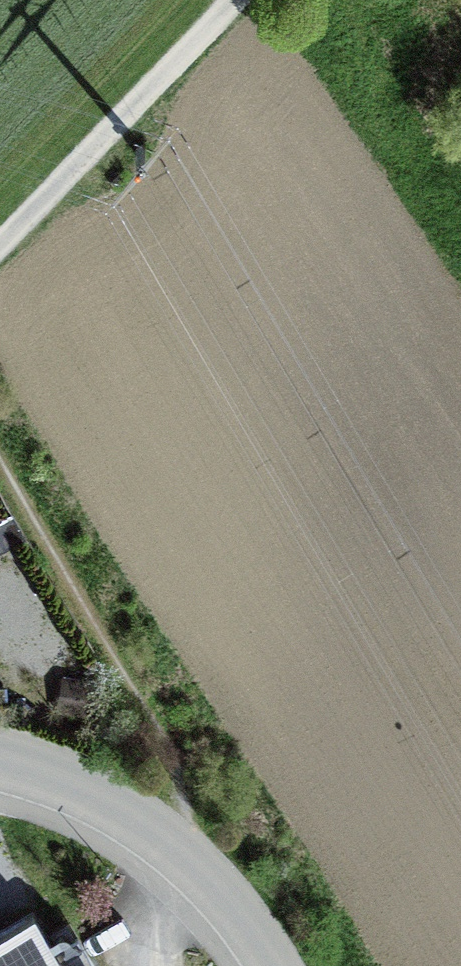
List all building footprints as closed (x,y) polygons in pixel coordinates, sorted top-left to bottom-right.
[(14,546),(0,520),(0,554),(14,546)] [(93,685),(64,679),(54,721),(83,728),(93,685)] [(78,937),(55,951),(32,912),(0,930),(0,965),(95,965),(78,937)]
